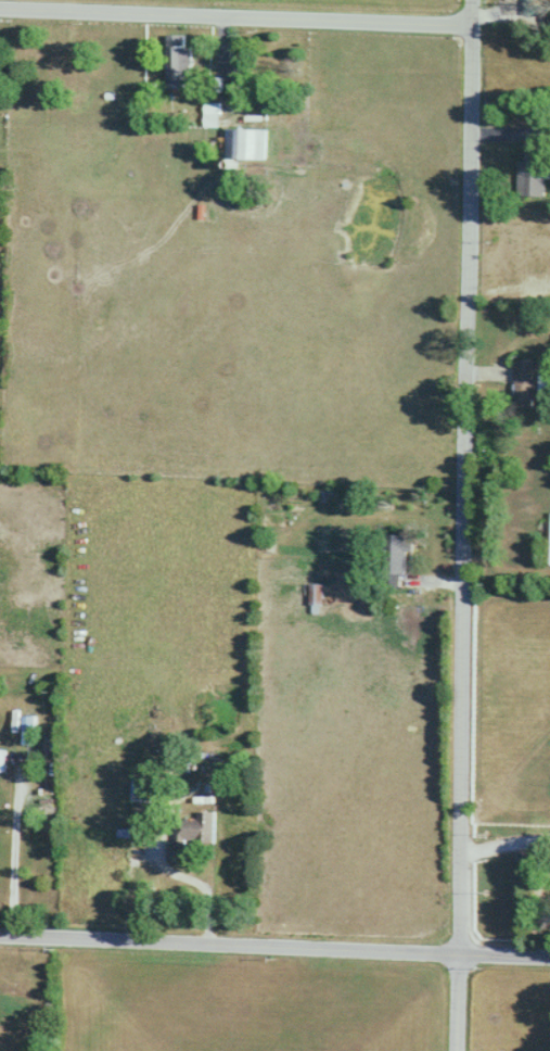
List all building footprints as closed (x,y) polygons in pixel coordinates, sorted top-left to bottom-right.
[(538,12),(538,0),(527,0),(527,12),(538,12)] [(171,34),(171,88),(190,88),(190,75),(195,75),(195,46),(188,46),(188,34),(171,34)] [(208,126),(222,126),(222,102),(208,102),(208,126)] [(267,159),(267,128),(228,128),(228,159),(267,159)] [(520,160),(520,195),(547,195),(547,145),(528,145),(528,160),(520,160)] [(517,407),(541,407),(541,359),(517,359),(517,407)] [(410,535),(388,534),(386,587),(409,587),(410,535)] [(314,612),(325,612),(325,584),(308,584),(308,595),(314,595),(314,612)] [(159,802),(159,776),(131,776),(131,802),(159,802)] [(185,861),(185,841),(214,841),(214,812),(198,812),(198,820),(174,819),(173,861),(185,861)]
